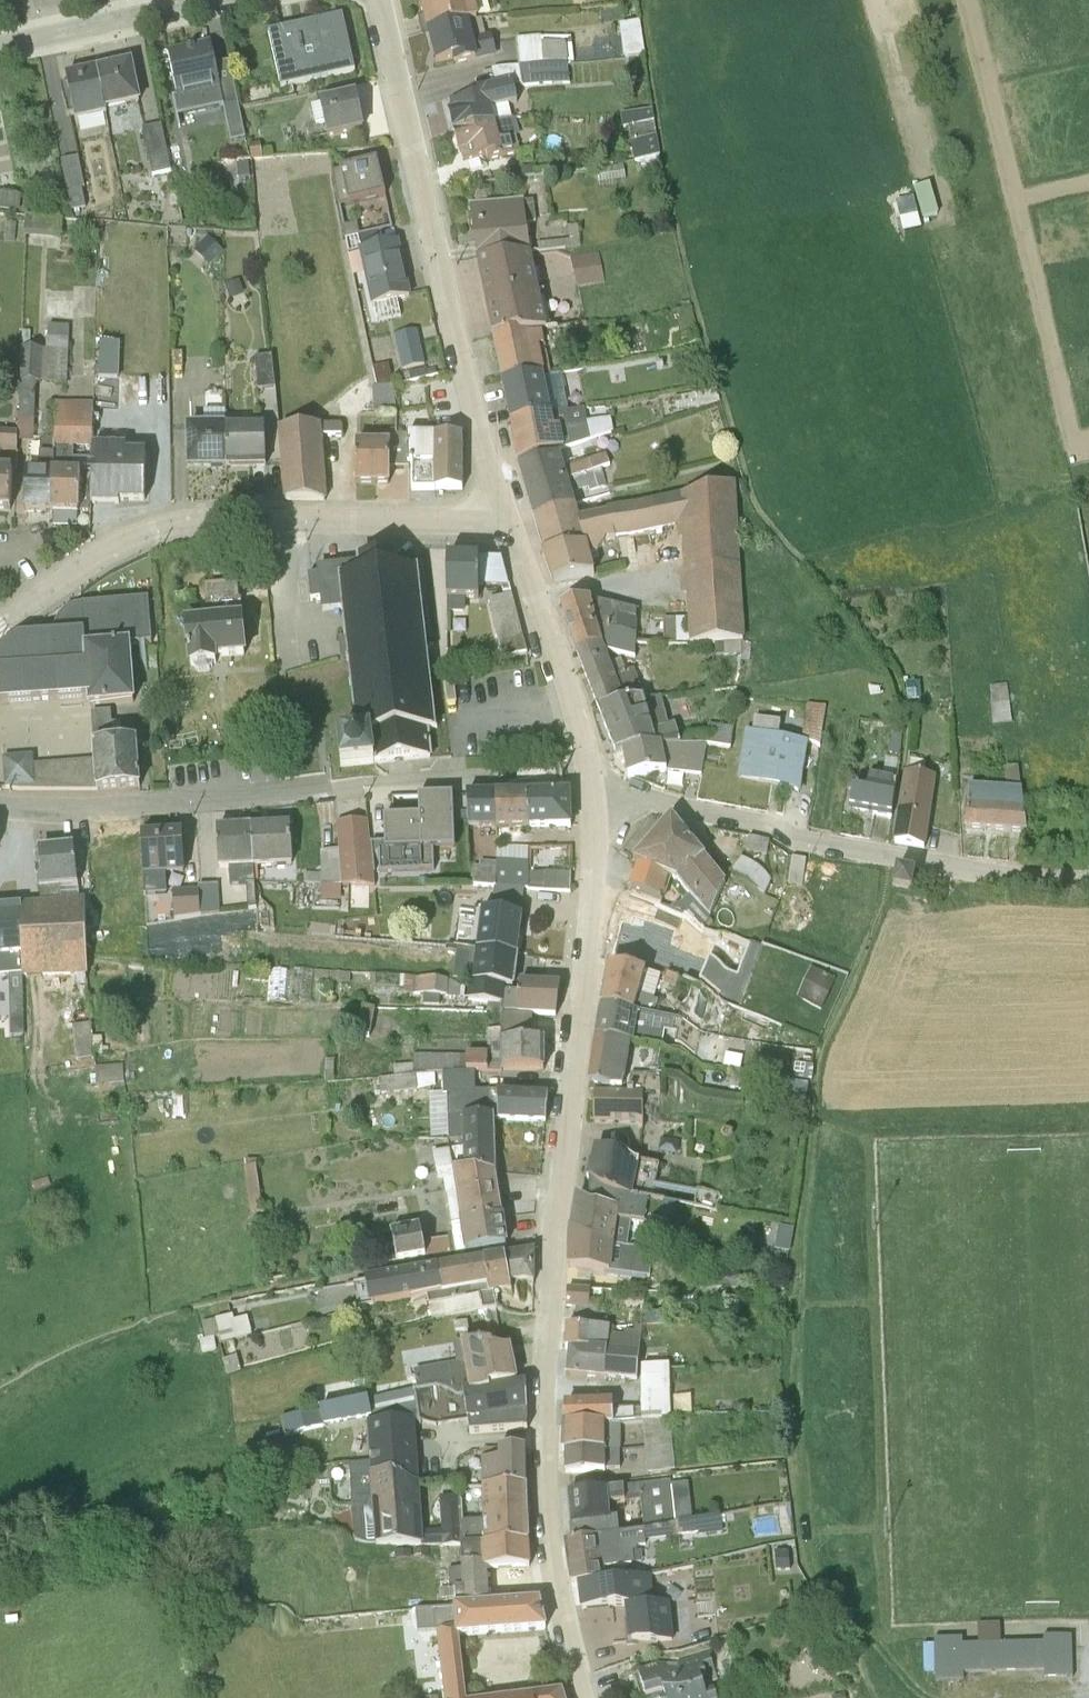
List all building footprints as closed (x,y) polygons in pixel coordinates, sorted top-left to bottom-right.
[(428,29),(476,17),(471,0),(421,0),(424,12),(428,28),(428,29)] [(288,2),(272,5),(277,26),(293,23),(288,2)] [(406,33),(428,28),(424,12),(403,16),(406,33)] [(267,29),(279,83),(354,68),(341,13),(293,23),(277,26),(267,29)] [(476,17),(428,29),(436,59),(451,55),(453,60),(493,50),(488,31),(484,32),(480,16),(476,17)] [(638,19),(618,22),(623,52),(643,50),(638,19)] [(539,32),(514,34),(517,62),(566,58),(573,57),(570,31),(540,34),(539,32)] [(209,41),(167,50),(176,93),(170,94),(174,112),(222,102),(230,138),(244,135),(228,58),(214,61),(209,41)] [(476,92),(448,99),(450,108),(448,108),(454,128),(508,114),(510,114),(507,99),(516,97),(513,82),(520,81),(521,82),(569,77),(566,58),(517,62),(517,63),(491,68),(495,81),(475,86),(476,92)] [(97,65),(95,66),(103,106),(138,99),(130,59),(113,62),(113,64),(97,67),(97,65)] [(103,106),(95,66),(64,72),(66,78),(59,80),(66,110),(72,109),(74,117),(104,110),(103,106)] [(324,128),(326,133),(361,125),(353,91),(309,101),(313,119),(322,117),(324,128)] [(626,120),(653,116),(651,105),(618,108),(620,121),(626,120)] [(508,114),(454,128),(458,147),(460,147),(463,156),(483,150),(485,155),(518,145),(508,114)] [(629,135),(655,130),(653,116),(626,120),(629,135)] [(322,117),(313,119),(303,121),(306,133),(324,128),(322,117)] [(160,120),(141,124),(151,170),(170,166),(160,120)] [(642,152),(658,150),(655,130),(629,135),(632,154),(642,152)] [(77,150),(59,154),(70,204),(84,201),(80,181),(83,181),(77,150)] [(645,171),(660,168),(658,150),(642,152),(645,171)] [(384,190),(376,156),(330,167),(337,202),(384,190)] [(622,157),(595,161),(597,175),(624,171),(622,157)] [(928,175),(912,179),(921,209),(937,204),(928,175)] [(0,185),(0,202),(17,204),(19,187),(0,185)] [(916,205),(912,188),(894,192),(898,209),(916,205)] [(474,233),(476,254),(530,245),(525,217),(534,216),(532,194),(470,202),(473,224),(474,233)] [(58,212),(25,208),(24,230),(58,232),(58,212)] [(15,216),(3,215),(2,233),(13,234),(15,216)] [(355,218),(341,221),(345,240),(359,236),(355,218)] [(536,238),(536,244),(579,237),(576,219),(566,220),(568,233),(536,238)] [(473,224),(464,225),(462,226),(452,232),(454,240),(463,238),(463,235),(464,234),(474,233),(473,224)] [(223,245),(208,229),(192,245),(207,261),(223,245)] [(357,244),(369,299),(408,291),(395,235),(357,244)] [(597,244),(569,250),(574,280),(603,274),(597,244)] [(530,245),(476,254),(482,282),(483,282),(490,312),(488,312),(492,328),(514,325),(540,322),(545,321),(530,245)] [(238,272),(224,277),(227,292),(243,286),(238,272)] [(16,423),(15,434),(32,434),(33,374),(65,376),(67,318),(46,318),(46,329),(44,329),(44,341),(29,340),(29,323),(20,323),(17,411),(16,411),(16,423)] [(514,325),(492,328),(501,375),(541,367),(549,365),(545,344),(539,345),(538,341),(544,340),(540,322),(514,325)] [(394,329),(396,340),(418,336),(415,324),(394,329)] [(101,333),(100,368),(120,368),(121,333),(101,333)] [(418,336),(396,340),(401,363),(423,358),(418,336)] [(270,349),(253,351),(256,384),(274,382),(270,349)] [(371,362),(374,382),(391,381),(388,359),(371,362)] [(541,367),(501,375),(509,415),(550,405),(541,367)] [(374,382),(372,382),(375,403),(394,403),(391,381),(374,382)] [(696,401),(718,393),(715,381),(664,391),(666,404),(695,399),(696,401)] [(187,418),(202,418),(202,406),(201,389),(186,389),(187,418)] [(90,441),(90,439),(90,396),(53,395),(52,432),(52,440),(71,441),(90,441)] [(550,405),(509,415),(516,455),(557,442),(611,424),(609,409),(585,414),(583,400),(550,407),(550,405)] [(225,461),(225,418),(225,406),(202,406),(202,418),(187,418),(187,459),(210,458),(210,461),(225,461)] [(406,429),(423,429),(422,414),(397,414),(397,429),(406,429)] [(264,460),(263,419),(225,418),(225,461),(264,460)] [(278,422),(283,494),(323,495),(319,430),(339,430),(339,418),(278,422)] [(15,447),(15,434),(16,423),(0,423),(0,446),(15,447)] [(380,436),(355,436),(355,478),(387,478),(387,463),(408,463),(407,459),(406,429),(397,429),(386,429),(386,430),(380,430),(380,436)] [(461,483),(461,429),(423,429),(406,429),(407,459),(411,459),(411,457),(421,457),(422,479),(434,479),(434,484),(461,483)] [(38,464),(52,464),(52,440),(52,432),(38,432),(38,464)] [(124,440),(90,439),(90,441),(90,451),(90,465),(89,497),(117,498),(117,495),(143,495),(144,447),(124,447),(124,440)] [(77,465),(90,465),(90,451),(71,451),(71,441),(52,440),(52,464),(77,465)] [(557,442),(516,455),(532,509),(574,497),(570,485),(586,479),(588,483),(605,477),(600,460),(608,457),(604,446),(562,460),(557,442)] [(24,464),(23,504),(51,505),(52,464),(38,464),(24,464)] [(52,464),(51,505),(77,505),(77,504),(77,465),(52,464)] [(90,465),(77,465),(77,504),(89,504),(89,497),(90,465)] [(740,474),(604,501),(605,505),(613,531),(676,517),(677,532),(681,532),(682,561),(677,562),(680,587),(685,586),(686,607),(662,608),(662,633),(713,633),(741,633),(732,487),(742,485),(740,474)] [(574,497),(532,509),(542,545),(583,537),(575,512),(578,511),(574,497)] [(575,512),(583,537),(604,533),(613,531),(605,505),(578,511),(575,512)] [(583,537),(542,545),(541,546),(550,574),(593,564),(588,547),(596,546),(604,533),(583,537)] [(425,725),(435,724),(417,564),(412,564),(411,552),(393,553),(393,549),(357,553),(358,557),(317,562),(317,567),(306,569),(309,593),(319,592),(320,604),(340,602),(354,728),(336,730),(339,761),(384,757),(428,752),(425,725)] [(507,578),(499,551),(446,551),(445,606),(463,606),(463,592),(478,592),(478,578),(507,578)] [(183,568),(184,584),(201,582),(199,566),(183,568)] [(182,615),(187,662),(192,661),(192,662),(197,665),(208,664),(212,659),(216,659),(216,652),(245,650),(235,576),(202,579),(206,613),(182,615)] [(526,645),(510,587),(486,593),(499,650),(526,645)] [(85,690),(86,699),(133,695),(129,637),(149,635),(146,591),(80,596),(80,597),(78,597),(75,597),(73,598),(71,598),(68,600),(65,602),(63,603),(61,605),(60,606),(58,608),(56,610),(55,613),(54,615),(53,618),(53,621),(52,624),(52,627),(17,629),(0,641),(0,697),(85,690)] [(590,591),(559,598),(575,645),(601,637),(595,617),(634,626),(634,601),(590,591)] [(634,650),(634,626),(595,617),(601,637),(603,644),(634,650)] [(740,646),(741,633),(713,633),(714,647),(740,646)] [(601,637),(575,645),(585,669),(593,691),(597,701),(642,689),(632,663),(624,665),(613,668),(609,657),(603,644),(601,637)] [(619,653),(609,657),(613,668),(624,665),(619,653)] [(918,663),(905,664),(906,681),(920,680),(918,663)] [(1011,702),(1006,664),(988,666),(992,704),(1011,702)] [(585,669),(580,671),(588,693),(593,691),(585,669)] [(642,689),(597,701),(608,731),(612,739),(614,745),(614,744),(614,745),(622,744),(678,736),(673,714),(669,715),(660,687),(642,689)] [(750,722),(746,721),(737,768),(739,768),(739,767),(779,775),(779,776),(797,779),(804,732),(818,734),(824,697),(806,695),(800,731),(777,727),(779,712),(753,707),(750,722)] [(88,705),(92,751),(95,782),(138,779),(134,733),(120,734),(119,715),(109,716),(108,703),(88,705)] [(732,719),(707,715),(704,736),(729,739),(732,719)] [(608,731),(600,734),(603,743),(612,739),(608,731)] [(917,737),(907,735),(893,822),(922,827),(933,757),(923,756),(925,742),(916,740),(917,737)] [(678,736),(622,744),(626,769),(665,762),(665,761),(700,764),(704,736),(678,736)] [(16,781),(33,782),(31,756),(31,746),(0,749),(3,779),(16,781)] [(1001,768),(968,766),(965,807),(1025,812),(1017,747),(1000,749),(1001,768)] [(865,771),(851,769),(848,787),(872,791),(871,793),(890,796),(896,759),(878,756),(879,750),(873,749),(872,755),(868,754),(865,771)] [(33,782),(95,782),(92,751),(31,756),(33,782)] [(526,786),(526,819),(569,818),(567,785),(526,786)] [(526,786),(493,787),(494,822),(526,821),(526,819),(526,786)] [(467,823),(494,822),(493,787),(465,788),(467,823)] [(451,789),(417,790),(417,811),(418,842),(432,842),(453,841),(451,789)] [(886,822),(890,796),(871,793),(868,818),(886,822)] [(670,869),(675,870),(703,848),(687,830),(671,810),(670,809),(669,809),(669,810),(632,854),(637,856),(670,869)] [(418,842),(417,811),(382,812),(383,838),(384,844),(418,842)] [(373,867),(369,838),(366,814),(335,816),(337,843),(341,879),(345,880),(374,880),(373,867)] [(287,819),(250,822),(252,862),(290,859),(287,819)] [(252,862),(250,822),(215,824),(217,863),(228,863),(229,879),(244,878),(245,902),(255,901),(252,862)] [(180,826),(140,828),(144,889),(165,888),(165,887),(164,868),(182,867),(180,826)] [(769,830),(747,826),(745,841),(766,845),(769,830)] [(804,839),(790,837),(786,862),(800,864),(804,839)] [(433,865),(432,842),(418,842),(384,844),(383,838),(369,838),(373,867),(433,865)] [(83,892),(77,893),(72,839),(71,839),(38,842),(40,899),(83,895),(83,892)] [(526,840),(495,839),(494,855),(494,881),(527,882),(527,865),(526,840)] [(341,879),(337,843),(318,845),(319,867),(303,866),(302,877),(341,879)] [(768,860),(741,847),(729,862),(762,877),(768,860)] [(724,874),(703,848),(675,870),(688,885),(708,909),(724,874)] [(891,866),(891,868),(909,872),(913,852),(912,852),(897,850),(897,849),(895,849),(894,851),(895,851),(892,866),(891,866)] [(470,880),(494,881),(494,855),(478,855),(478,860),(469,860),(470,880)] [(663,891),(670,869),(637,856),(630,880),(663,891)] [(570,866),(527,865),(527,882),(569,885),(570,866)] [(218,906),(216,878),(196,879),(196,883),(198,909),(218,906)] [(339,895),(339,880),(320,879),(320,895),(339,895)] [(196,883),(172,886),(172,887),(172,911),(172,913),(198,909),(196,883)] [(708,909),(688,885),(676,895),(682,901),(689,908),(699,918),(708,909)] [(660,896),(630,886),(619,927),(632,931),(628,942),(646,948),(649,939),(678,949),(689,908),(682,901),(680,903),(660,896)] [(172,911),(172,887),(165,887),(165,888),(144,889),(146,916),(172,911)] [(40,899),(19,900),(21,967),(21,969),(84,966),(84,924),(102,924),(101,895),(83,895),(40,899)] [(0,900),(0,967),(21,967),(19,900),(19,898),(0,900)] [(471,924),(474,904),(453,901),(450,920),(461,922),(461,923),(471,924)] [(475,945),(480,905),(474,904),(471,924),(461,923),(460,934),(455,933),(454,943),(456,943),(475,945)] [(515,949),(520,910),(480,905),(475,945),(515,949)] [(699,972),(717,979),(716,984),(736,991),(758,929),(748,926),(735,958),(708,948),(699,972)] [(511,982),(515,949),(475,945),(456,943),(451,973),(468,975),(505,981),(511,982)] [(624,954),(613,952),(611,959),(644,966),(645,958),(624,954)] [(810,953),(794,985),(818,995),(832,962),(810,953)] [(611,959),(608,958),(600,1001),(652,1011),(656,994),(652,993),(659,969),(644,966),(611,959)] [(286,964),(272,963),(270,993),(283,995),(286,964)] [(309,994),(311,965),(293,963),(290,993),(309,994)] [(350,968),(314,966),(313,976),(349,978),(350,968)] [(463,984),(447,975),(369,969),(368,980),(402,984),(402,989),(422,990),(422,1000),(438,1000),(439,992),(463,994),(463,984)] [(505,986),(505,981),(468,975),(466,995),(486,998),(504,999),(505,986)] [(559,979),(518,977),(517,987),(505,986),(504,999),(486,998),(486,1007),(500,1008),(531,1009),(555,1010),(559,979)] [(652,1011),(600,1001),(595,1031),(630,1036),(632,1037),(633,1034),(659,1039),(662,1024),(677,1027),(679,1016),(652,1011)] [(373,1005),(362,1003),(357,1030),(368,1032),(373,1005)] [(393,1072),(415,1071),(443,1070),(477,1067),(542,1065),(542,1036),(531,1036),(531,1009),(500,1008),(499,1025),(486,1025),(486,1048),(412,1049),(412,1060),(393,1061),(393,1072)] [(91,1030),(90,1016),(70,1017),(73,1055),(93,1054),(92,1046),(91,1030)] [(91,1030),(92,1046),(101,1046),(100,1029),(91,1030)] [(630,1036),(595,1031),(586,1085),(593,1087),(620,1088),(622,1073),(624,1073),(630,1036)] [(795,1061),(810,1064),(812,1043),(801,1041),(801,1048),(796,1048),(795,1061)] [(745,1055),(731,1052),(727,1072),(742,1074),(745,1055)] [(99,1055),(100,1071),(125,1070),(124,1054),(99,1055)] [(334,1055),(322,1055),(322,1075),(334,1075),(334,1055)] [(477,1067),(443,1070),(444,1089),(476,1087),(477,1067)] [(620,1088),(593,1087),(592,1116),(642,1117),(642,1107),(658,1107),(659,1071),(629,1067),(625,1088),(620,1088)] [(415,1071),(393,1072),(377,1072),(378,1089),(415,1087),(415,1071)] [(451,1165),(493,1167),(491,1115),(544,1116),(547,1089),(486,1087),(476,1087),(444,1089),(444,1113),(448,1113),(447,1147),(451,1165)] [(588,1154),(585,1168),(589,1169),(588,1172),(647,1183),(649,1184),(651,1173),(653,1168),(657,1147),(620,1140),(618,1146),(595,1142),(592,1155),(588,1154)] [(451,1165),(447,1147),(431,1149),(435,1173),(436,1173),(452,1171),(451,1165)] [(255,1152),(242,1154),(244,1161),(242,1161),(249,1208),(261,1206),(255,1152)] [(449,1221),(500,1213),(493,1167),(451,1165),(452,1171),(436,1173),(437,1178),(442,1177),(449,1221)] [(694,1181),(695,1176),(653,1168),(651,1173),(694,1181)] [(586,1188),(644,1196),(647,1183),(588,1172),(586,1188)] [(718,1178),(695,1174),(695,1176),(694,1181),(692,1190),(714,1195),(718,1178)] [(644,1196),(586,1188),(575,1186),(570,1223),(626,1230),(630,1205),(642,1207),(644,1196)] [(675,1189),(662,1186),(659,1202),(672,1204),(675,1189)] [(791,1238),(795,1215),(779,1212),(775,1235),(791,1238)] [(455,1250),(505,1241),(500,1213),(449,1221),(451,1229),(455,1250)] [(424,1254),(421,1240),(418,1222),(390,1227),(393,1244),(396,1259),(424,1254)] [(626,1230),(570,1223),(567,1250),(648,1259),(651,1233),(626,1230)] [(455,1250),(451,1229),(447,1230),(448,1236),(450,1250),(455,1250)] [(450,1250),(448,1236),(421,1240),(424,1254),(450,1250)] [(383,1261),(396,1259),(393,1244),(381,1246),(383,1261)] [(509,1278),(532,1273),(532,1247),(531,1247),(483,1256),(489,1282),(494,1305),(496,1304),(492,1289),(510,1285),(509,1278)] [(489,1282),(483,1256),(436,1265),(441,1291),(489,1282)] [(441,1291),(436,1265),(367,1278),(372,1304),(426,1294),(441,1291)] [(565,1274),(564,1291),(587,1291),(589,1275),(565,1274)] [(372,1304),(367,1278),(352,1280),(357,1306),(372,1304)] [(494,1305),(489,1282),(441,1291),(426,1294),(429,1310),(426,1311),(428,1317),(431,1316),(431,1317),(494,1305)] [(644,1300),(645,1312),(676,1311),(681,1311),(681,1305),(676,1305),(676,1298),(660,1299),(644,1300)] [(568,1335),(605,1338),(637,1340),(639,1318),(621,1317),(621,1323),(607,1322),(607,1314),(564,1312),(563,1335),(568,1335)] [(215,1316),(219,1333),(221,1339),(235,1335),(231,1317),(230,1313),(215,1316)] [(231,1317),(235,1335),(250,1332),(246,1314),(231,1317)] [(683,1315),(653,1316),(653,1328),(683,1326),(683,1315)] [(204,1336),(219,1333),(215,1316),(200,1320),(204,1336)] [(487,1372),(514,1367),(511,1350),(513,1348),(511,1339),(508,1338),(507,1332),(451,1341),(455,1363),(415,1370),(418,1388),(487,1375),(487,1372)] [(566,1362),(602,1365),(605,1338),(568,1335),(566,1361),(566,1362)] [(635,1368),(637,1340),(605,1338),(602,1365),(635,1368)] [(236,1353),(221,1357),(225,1374),(240,1370),(236,1353)] [(632,1395),(632,1408),(640,1408),(668,1406),(673,1406),(689,1405),(689,1396),(668,1397),(668,1353),(639,1354),(639,1395),(632,1395)] [(525,1416),(524,1369),(515,1370),(514,1367),(487,1372),(487,1375),(418,1388),(414,1389),(418,1415),(465,1407),(468,1421),(525,1416)] [(366,1422),(413,1416),(418,1415),(414,1389),(278,1417),(283,1435),(363,1418),(363,1422),(366,1422)] [(564,1390),(563,1412),(617,1409),(632,1408),(632,1395),(610,1395),(610,1389),(564,1390)] [(689,1418),(689,1405),(673,1406),(673,1419),(689,1418)] [(668,1406),(640,1408),(645,1461),(673,1458),(668,1406)] [(617,1409),(563,1412),(561,1439),(565,1439),(617,1438),(619,1438),(617,1409)] [(370,1473),(417,1470),(413,1416),(366,1422),(369,1462),(370,1473)] [(479,1474),(524,1474),(524,1436),(496,1436),(496,1447),(479,1447),(479,1474)] [(617,1438),(565,1439),(564,1460),(604,1460),(604,1456),(617,1456),(617,1438)] [(349,1464),(349,1475),(370,1473),(369,1462),(349,1464)] [(668,1469),(566,1481),(572,1521),(617,1515),(615,1502),(608,1502),(606,1490),(639,1488),(641,1512),(690,1506),(686,1474),(669,1476),(668,1469)] [(457,1526),(460,1526),(459,1504),(458,1470),(439,1470),(440,1483),(437,1483),(438,1511),(420,1511),(417,1470),(370,1473),(349,1475),(352,1525),(457,1526)] [(460,1526),(525,1523),(524,1474),(479,1474),(480,1503),(459,1504),(460,1526)] [(572,1521),(562,1522),(569,1567),(577,1566),(606,1562),(604,1551),(632,1547),(630,1534),(634,1534),(633,1529),(643,1529),(642,1524),(696,1517),(697,1520),(721,1517),(720,1502),(690,1506),(641,1512),(617,1515),(572,1521)] [(527,1548),(525,1523),(460,1526),(457,1526),(459,1550),(445,1551),(446,1576),(437,1577),(438,1589),(454,1588),(454,1592),(486,1589),(484,1550),(527,1548)] [(786,1536),(773,1537),(774,1555),(787,1555),(786,1536)] [(606,1562),(577,1566),(580,1597),(624,1592),(626,1609),(628,1608),(630,1628),(652,1626),(671,1624),(667,1586),(651,1588),(648,1558),(606,1562)] [(537,1589),(434,1596),(446,1697),(565,1697),(560,1677),(464,1690),(457,1623),(543,1616),(537,1589)] [(625,1633),(647,1630),(652,1626),(630,1628),(628,1608),(626,1609),(622,1609),(625,1633)] [(960,1622),(932,1623),(932,1629),(933,1656),(933,1665),(961,1664),(962,1657),(1043,1654),(1043,1662),(1071,1661),(1070,1619),(1042,1620),(1042,1626),(960,1628),(960,1622)] [(933,1656),(932,1629),(921,1630),(923,1656),(933,1656)] [(636,1661),(644,1687),(662,1681),(663,1687),(652,1690),(655,1697),(694,1697),(709,1693),(706,1687),(716,1685),(714,1678),(705,1681),(700,1667),(715,1663),(707,1636),(674,1646),(676,1649),(636,1661)] [(420,1671),(423,1697),(438,1697),(434,1670),(420,1671)]
